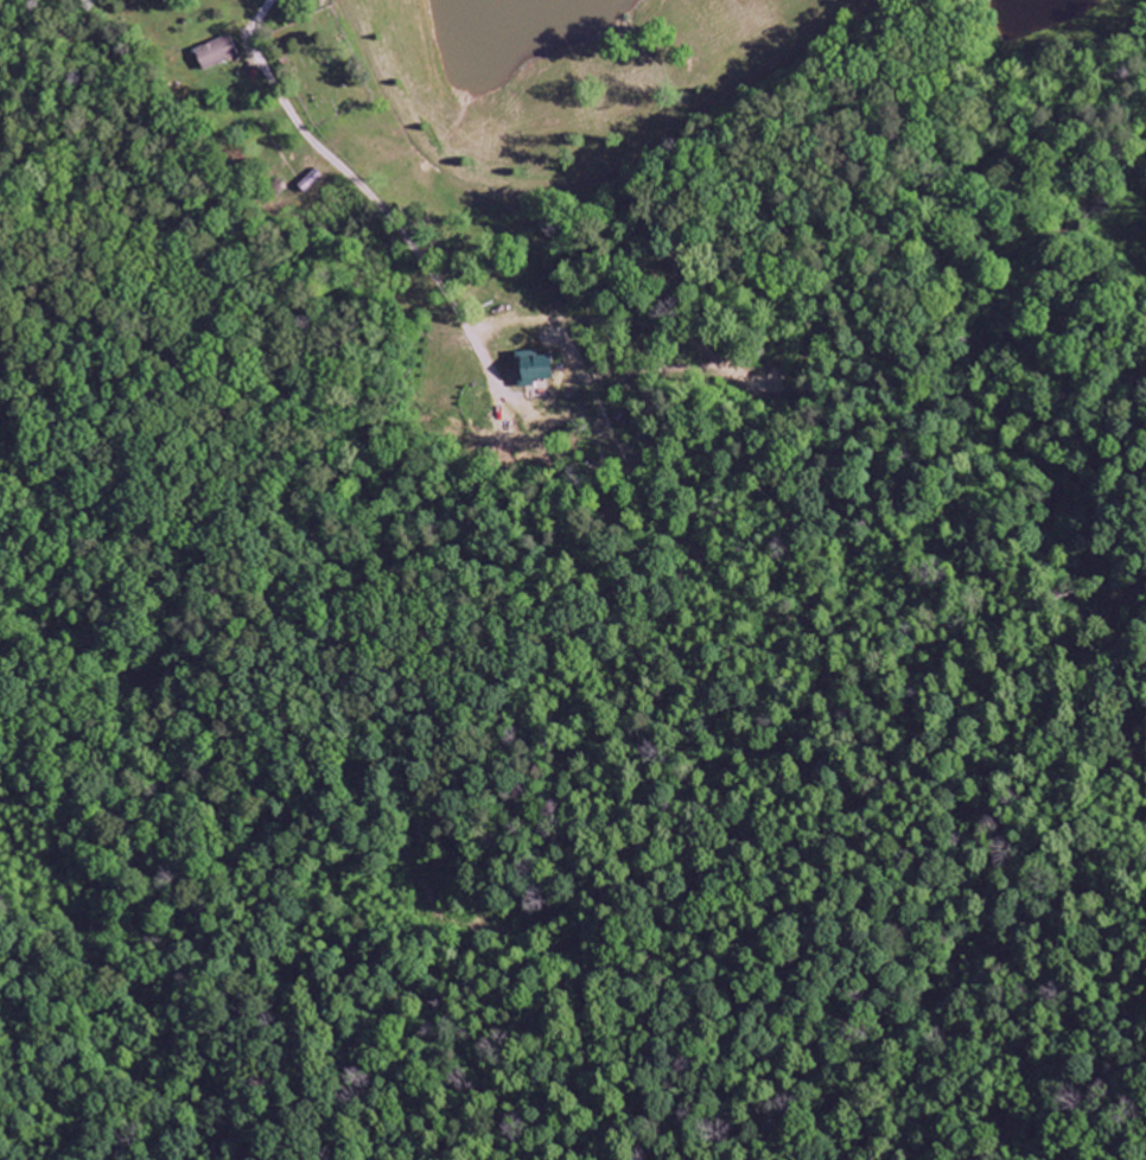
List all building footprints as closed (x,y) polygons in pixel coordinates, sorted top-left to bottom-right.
[(195,51),(204,71),(239,56),(230,35),(195,51)] [(552,369),(552,356),(533,357),(534,369),(552,369)]
